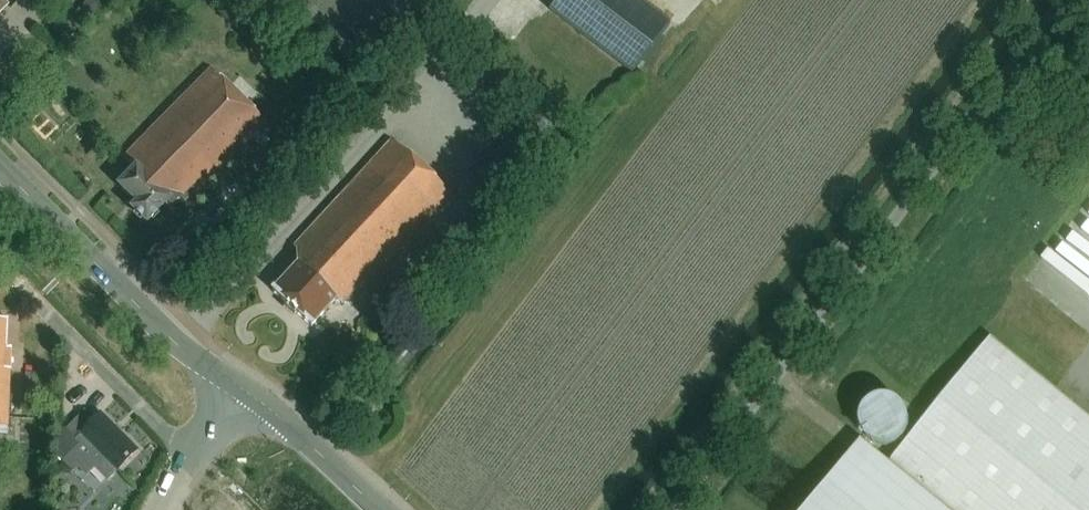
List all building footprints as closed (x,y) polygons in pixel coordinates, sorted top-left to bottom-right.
[(8,7),(9,6),(3,0),(0,0),(0,15),(8,7)] [(669,23),(639,0),(557,0),(547,12),(630,75),(669,23)] [(126,206),(145,225),(170,200),(175,205),(179,201),(184,205),(197,192),(198,193),(265,124),(211,71),(123,160),(134,171),(118,188),(132,201),(126,206)] [(296,269),(271,293),(310,328),(335,302),(341,308),(360,287),(364,290),(450,196),(393,143),(295,248),(296,269)] [(1072,306),(1081,294),(1088,300),(1088,195),(1029,273),(1072,306)] [(466,216),(448,199),(432,217),(450,233),(466,216)] [(0,321),(0,428),(7,428),(10,350),(5,350),(6,322),(0,321)] [(809,509),(1088,509),(1088,419),(992,341),(892,465),(862,444),(809,509)] [(911,435),(912,426),(911,418),(908,413),(905,409),(901,405),(896,403),(891,402),(886,402),(882,403),(877,405),(873,407),(869,411),(866,418),(864,423),(864,427),(865,432),(867,437),(871,443),(875,447),(880,449),(889,450),(895,449),(900,447),(907,442),(911,435)] [(136,452),(100,416),(94,422),(84,412),(65,432),(63,430),(59,435),(55,459),(71,475),(86,460),(107,481),(136,452)]
